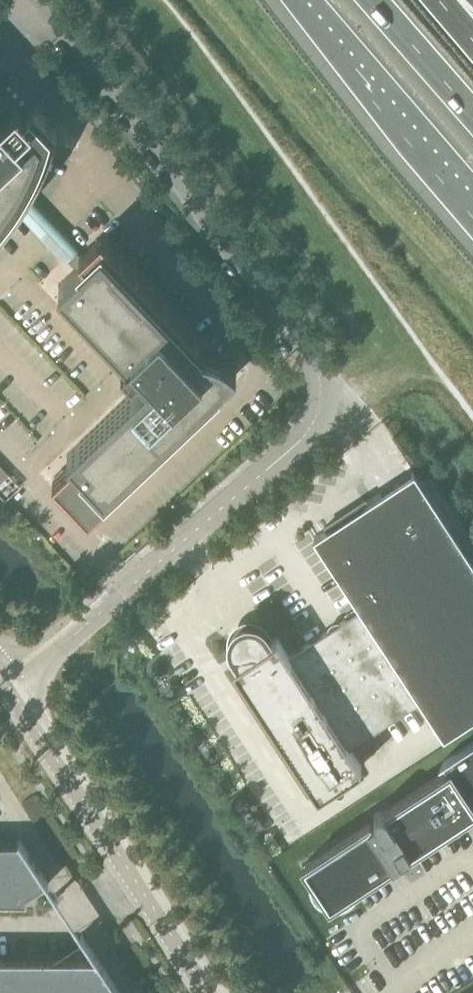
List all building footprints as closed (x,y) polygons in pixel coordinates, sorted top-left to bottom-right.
[(26,197),(45,162),(57,126),(36,103),(27,111),(17,100),(0,116),(0,230),(8,222),(19,207),(20,207),(76,268),(58,284),(69,295),(67,297),(139,385),(67,453),(69,455),(70,454),(73,457),(53,477),(88,515),(221,389),(217,385),(237,366),(232,360),(226,356),(219,353),(212,350),(206,348),(200,348),(195,342),(200,337),(102,233),(80,254),(27,197),(26,197)] [(9,473),(0,463),(0,482),(9,473)] [(234,651),(240,660),(233,665),(318,794),(346,776),(352,786),(366,777),(359,767),(362,766),(350,747),(421,700),(444,736),(472,717),(472,559),(415,470),(313,537),(360,608),(289,655),(277,637),(270,641),(263,631),(262,629),(260,628),(258,626),(257,625),(254,625),(252,624),(250,624),(248,624),(246,624),(244,625),(241,626),(239,627),(238,628),(236,630),(235,632),(234,634),(233,636),(232,638),(232,640),(232,642),(232,645),(233,647),(233,649),(234,651)] [(370,820),(303,863),(315,881),(314,884),(314,887),(315,889),(315,892),(316,894),(318,896),(319,898),(321,900),(323,902),(325,903),(328,904),(330,905),(333,906),(335,906),(338,906),(340,905),(342,904),(345,903),(347,902),(349,900),(351,898),(352,896),(353,894),(354,892),(355,889),(355,887),(396,860),(401,867),(415,858),(410,851),(472,810),(472,741),(443,761),(448,768),(385,809),(383,808),(381,807),(379,807),(377,808),(376,809),(375,810),(374,811),(374,813),(374,814),(374,815),(375,817),(375,818),(371,821),(370,820)] [(27,901),(27,890),(45,879),(21,842),(0,842),(0,901),(27,901)] [(97,957),(0,957),(0,992),(121,992),(97,957)]
